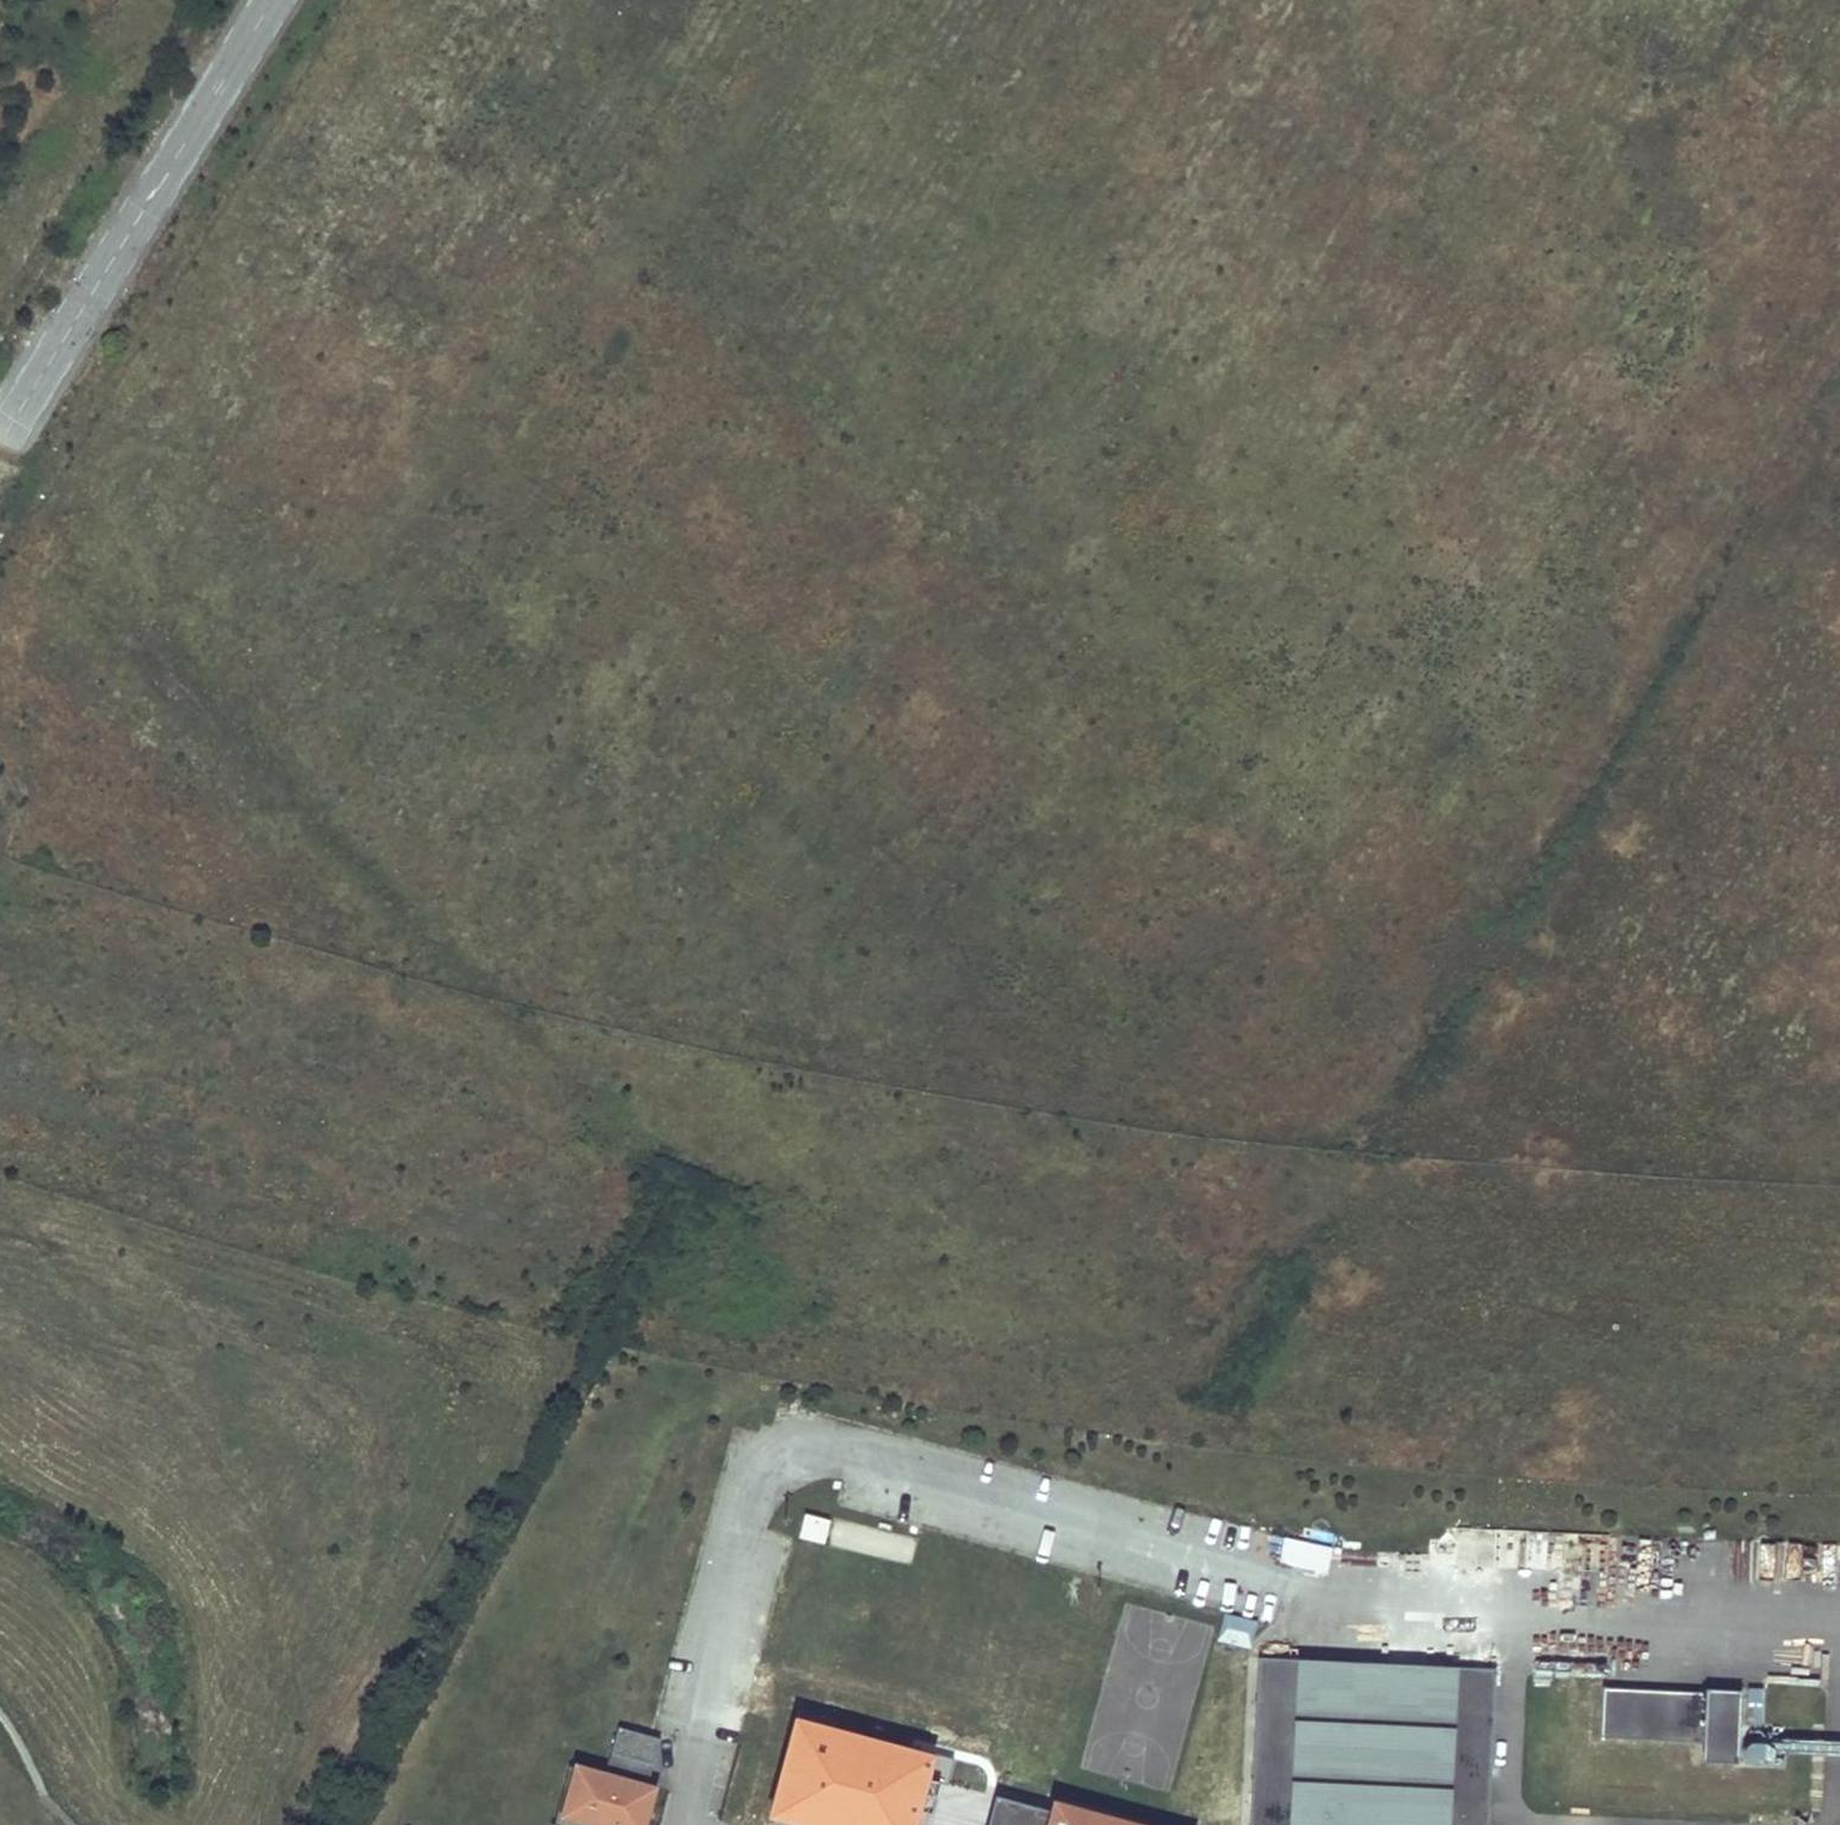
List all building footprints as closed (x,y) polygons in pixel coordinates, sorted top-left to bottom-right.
[(1528,1533),(1528,1568),(1555,1569),(1556,1534),(1528,1533)] [(1325,1574),(1330,1548),(1282,1539),(1277,1565),(1325,1574)] [(1495,1670),(1258,1659),(1250,1824),(1488,1824),(1495,1670)] [(1741,1694),(1602,1687),(1599,1738),(1705,1743),(1704,1760),(1737,1761),(1741,1694)] [(632,1759),(653,1765),(660,1739),(618,1728),(611,1753),(632,1759)] [(653,1765),(632,1759),(626,1782),(647,1788),(653,1765)] [(652,1790),(647,1788),(626,1782),(570,1767),(565,1787),(572,1789),(565,1816),(598,1824),(643,1824),(652,1790)] [(565,1816),(572,1789),(565,1787),(555,1824),(598,1824),(565,1816)] [(995,1797),(987,1824),(1128,1824),(1055,1805),(1053,1812),(995,1797)]
